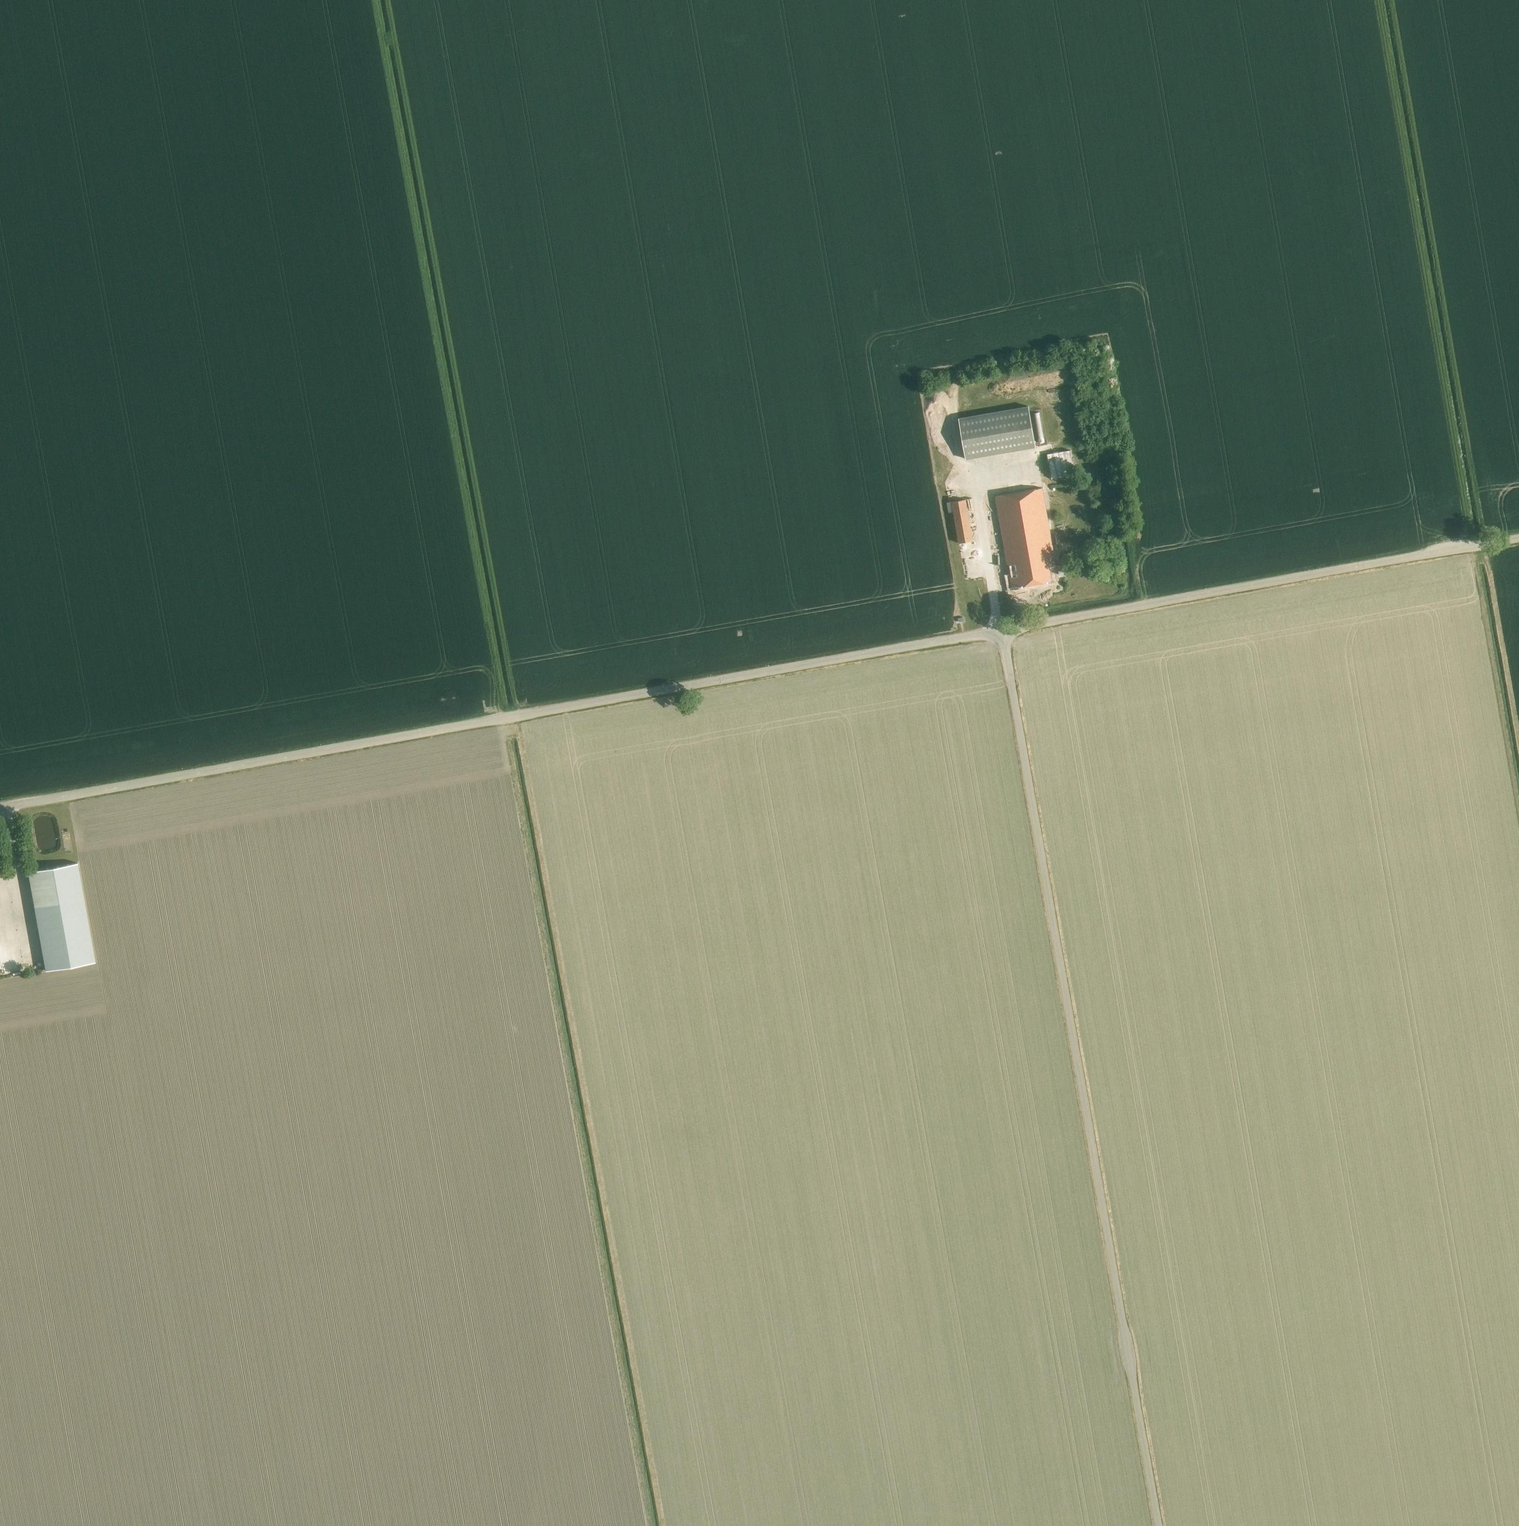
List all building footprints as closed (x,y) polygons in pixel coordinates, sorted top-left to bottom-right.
[(966,459),(1036,446),(1029,406),(959,419),(966,459)] [(1071,436),(1067,439),(1076,452),(1081,448),(1071,436)] [(1076,452),(1068,464),(1073,467),(1081,455),(1076,452)] [(1043,487),(995,495),(1007,562),(1014,560),(1016,573),(1010,575),(1012,586),(1052,579),(1048,554),(1054,553),(1043,487)] [(966,498),(952,501),(960,543),(973,540),(966,498)] [(78,863),(39,870),(28,872),(46,970),(96,961),(78,863)]
